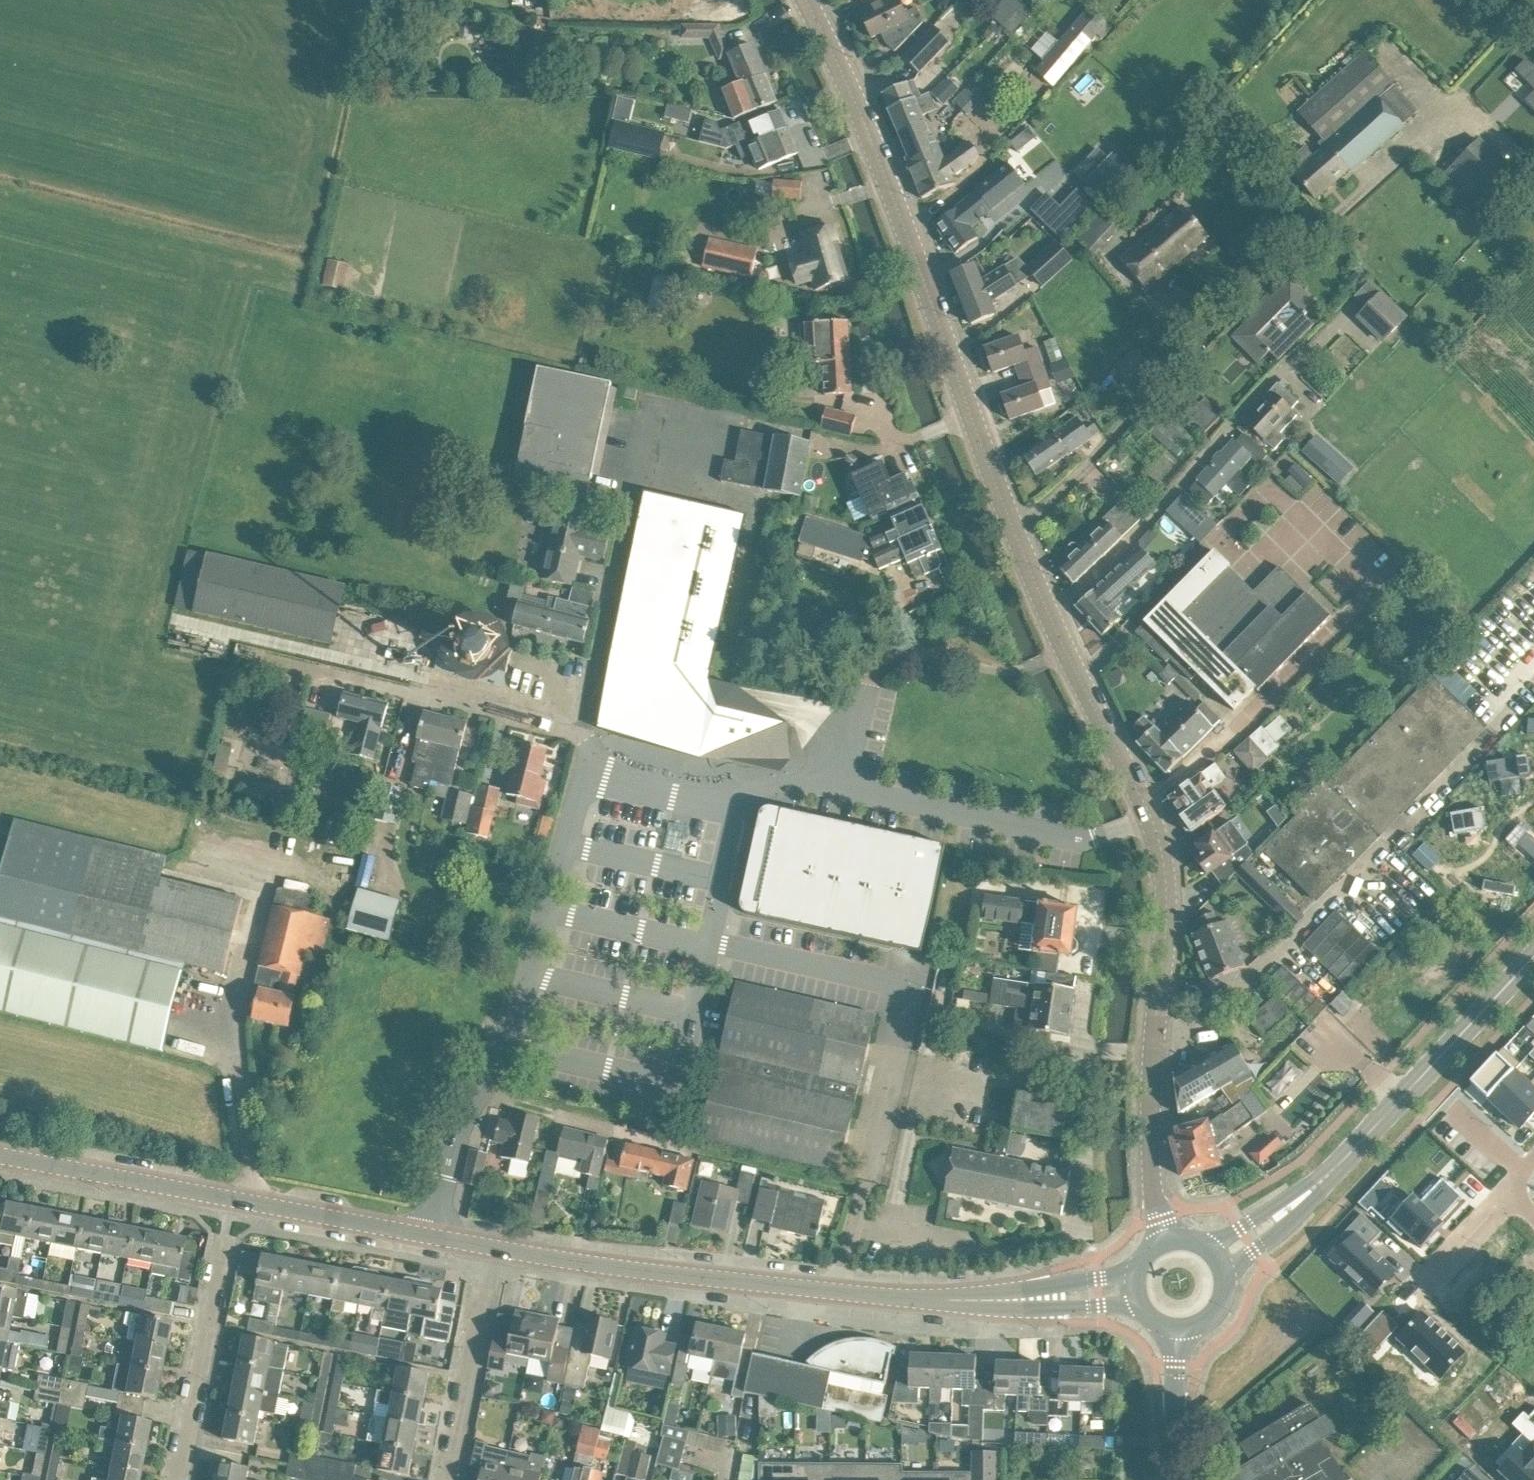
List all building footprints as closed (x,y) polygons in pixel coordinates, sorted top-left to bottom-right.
[(925,22),(917,7),(904,13),(898,0),(882,0),(865,8),(866,9),(859,13),(872,38),(882,33),(887,43),(896,51),(925,22)] [(865,8),(882,0),(861,0),(865,8)] [(1051,52),(1070,68),(1107,23),(1088,7),(1051,52)] [(1018,14),(1005,28),(1014,37),(1028,23),(1018,14)] [(461,25),(460,34),(464,38),(469,38),(473,35),(474,26),(470,22),(465,22),(461,25)] [(695,25),(680,25),(680,39),(696,39),(695,25)] [(931,25),(901,56),(917,72),(947,41),(931,25)] [(741,82),(722,90),(724,94),(731,111),(734,119),(734,120),(744,116),(758,110),(777,102),(765,74),(753,45),(735,52),(732,53),(730,55),(730,56),(741,82)] [(1402,125),(1418,111),(1365,51),(1296,112),(1322,140),(1319,143),(1323,148),(1314,156),(1305,146),(1293,157),(1302,167),(1294,174),(1316,198),(1349,169),(1351,171),(1402,126),(1402,125)] [(1513,73),(1533,92),(1533,72),(1523,62),(1513,73)] [(948,79),(932,95),(944,108),(961,92),(948,79)] [(930,93),(921,96),(914,80),(883,93),(889,109),(888,110),(900,136),(924,125),(921,117),(938,110),(930,93)] [(971,82),(952,102),(967,116),(986,96),(971,82)] [(1525,103),(1533,112),(1533,93),(1525,103)] [(692,110),(668,104),(665,117),(689,123),(692,110)] [(760,137),(761,137),(762,139),(788,128),(781,110),(751,123),(749,119),(721,131),(717,122),(706,120),(700,142),(728,148),(736,145),(759,135),(760,137)] [(613,121),(606,146),(655,159),(661,133),(613,121)] [(944,161),(934,135),(929,137),(924,125),(900,136),(904,147),(905,146),(909,157),(906,158),(913,175),(945,163),(944,161)] [(759,135),(736,145),(742,158),(753,154),(759,169),(773,164),(778,161),(780,161),(798,153),(788,128),(762,139),(761,137),(760,137),(759,135)] [(1152,134),(1145,141),(1151,147),(1158,140),(1152,134)] [(1474,206),(1510,171),(1479,139),(1443,174),(1474,206)] [(972,142),(944,161),(945,163),(913,175),(922,198),(955,184),(953,177),(975,162),(981,156),(972,142)] [(1089,159),(1076,172),(1099,195),(1130,163),(1117,150),(1109,159),(1099,169),(1089,159)] [(956,210),(934,225),(955,255),(977,239),(969,228),(979,220),(981,222),(981,221),(981,220),(987,215),(988,216),(989,215),(987,214),(991,211),(991,212),(1025,186),(1024,185),(1023,186),(1008,166),(1009,165),(1008,164),(975,190),(975,191),(977,191),(978,193),(956,210)] [(800,199),(802,182),(774,180),(772,196),(800,199)] [(1062,207),(1045,224),(1060,239),(1094,204),(1077,188),(1060,206),(1062,207)] [(1147,289),(1209,237),(1183,207),(1121,258),(1147,289)] [(849,280),(833,226),(801,236),(807,255),(790,260),(797,284),(813,279),(816,290),(849,280)] [(709,238),(702,267),(750,278),(757,249),(709,238)] [(1026,268),(1028,272),(1042,288),(1072,261),(1055,242),(1026,268)] [(975,265),(952,274),(972,324),(995,315),(990,303),(1016,286),(1013,281),(1028,272),(1026,268),(1018,259),(1004,268),(981,282),(975,265)] [(330,262),(324,288),(339,291),(344,265),(330,262)] [(1314,324),(1306,316),(1316,305),(1291,280),(1272,299),(1268,295),(1249,314),(1253,318),(1234,337),(1259,362),(1270,352),(1278,360),(1314,324)] [(1405,318),(1380,294),(1358,317),(1384,341),(1405,318)] [(851,362),(849,321),(805,323),(807,364),(824,363),(825,395),(852,394),(850,362),(851,362)] [(1044,368),(1036,348),(1024,352),(1019,336),(985,348),(987,354),(982,356),(988,372),(993,370),(994,373),(1015,365),(1019,376),(1044,368)] [(1060,349),(1048,353),(1052,365),(1064,360),(1060,349)] [(1123,357),(1114,366),(1118,369),(1131,381),(1139,371),(1123,357)] [(1052,365),(1050,365),(1055,382),(1075,375),(1069,358),(1064,360),(1052,365)] [(587,499),(611,384),(538,368),(526,427),(534,429),(528,461),(512,466),(509,482),(587,499)] [(1002,398),(997,399),(1003,415),(1008,414),(1010,420),(1029,413),(1044,408),(1056,403),(1051,388),(1044,368),(1019,376),(1023,388),(1002,395),(1002,398)] [(1280,433),(1297,415),(1291,409),(1298,401),(1278,382),(1263,399),(1267,403),(1248,424),(1263,438),(1275,449),(1285,438),(1280,433)] [(1205,398),(1187,416),(1205,433),(1222,415),(1205,398)] [(851,436),(856,416),(826,409),(821,428),(851,436)] [(1167,415),(1151,434),(1179,458),(1195,439),(1167,415)] [(1078,417),(1055,433),(1054,433),(1022,454),(1038,476),(1069,454),(1092,438),(1092,437),(1099,432),(1094,424),(1086,429),(1078,417)] [(800,497),(810,444),(742,430),(735,462),(725,460),(721,481),(800,497)] [(1235,474),(1251,457),(1259,464),(1267,455),(1244,434),(1236,442),(1234,440),(1189,490),(1207,506),(1226,484),(1240,496),(1253,482),(1244,474),(1240,479),(1235,474)] [(1315,439),(1303,452),(1339,484),(1351,471),(1315,439)] [(1121,446),(1111,456),(1121,466),(1131,456),(1121,446)] [(883,462),(852,476),(870,518),(918,497),(908,473),(891,481),(883,462)] [(597,715),(596,720),(614,733),(622,722),(693,739),(718,756),(781,771),(791,725),(791,724),(737,712),(730,710),(731,706),(736,686),(732,685),(729,684),(767,519),(648,492),(627,585),(597,715)] [(1183,495),(1166,513),(1201,545),(1217,527),(1183,495)] [(1105,554),(1140,520),(1122,501),(1103,519),(1107,523),(1080,548),(1077,545),(1072,545),(1069,548),(1069,552),(1072,556),(1059,568),(1073,584),(1104,555),(1105,555),(1105,554)] [(941,549),(921,504),(903,512),(892,517),(896,527),(871,538),(808,519),(802,540),(868,559),(870,553),(872,552),(880,568),(906,556),(908,563),(920,559),(927,574),(940,568),(942,563),(937,552),(941,549)] [(603,560),(609,533),(587,528),(589,520),(557,512),(541,578),(554,581),(574,586),(582,552),(593,555),(592,558),(603,560)] [(1110,607),(1138,582),(1155,565),(1140,549),(1076,607),(1103,636),(1121,619),(1110,607)] [(330,644),(344,586),(324,581),(187,550),(175,608),(194,612),(330,644)] [(1208,640),(1253,595),(1227,569),(1229,567),(1214,553),(1136,632),(1166,662),(1170,659),(1198,631),(1208,640)] [(1258,692),(1334,615),(1283,565),(1253,595),(1208,640),(1198,631),(1170,659),(1191,680),(1197,674),(1234,710),(1255,689),(1258,692)] [(511,584),(507,598),(520,601),(523,594),(524,588),(511,584)] [(588,620),(591,608),(589,607),(593,593),(595,593),(595,592),(572,586),(569,601),(559,599),(556,611),(552,610),(546,633),(584,643),(590,620),(588,620)] [(1434,595),(1426,606),(1434,612),(1442,601),(1434,595)] [(546,633),(552,610),(520,601),(514,625),(546,633)] [(502,687),(514,648),(496,642),(492,635),(487,630),(481,628),(474,628),(471,629),(472,626),(449,620),(436,669),(502,687)] [(1169,684),(1179,674),(1169,665),(1159,675),(1169,684)] [(1303,912),(1479,727),(1425,676),(1259,851),(1306,895),(1296,906),(1303,912)] [(374,760),(383,724),(388,705),(346,694),(340,718),(359,722),(351,754),(374,760)] [(1169,770),(1213,728),(1213,727),(1220,720),(1203,702),(1196,709),(1187,700),(1160,726),(1154,720),(1150,723),(1146,718),(1147,717),(1146,716),(1145,717),(1144,717),(1134,727),(1144,738),(1138,744),(1167,773),(1168,772),(1169,773),(1170,772),(1169,770)] [(325,741),(332,714),(306,708),(300,735),(325,741)] [(437,756),(446,718),(425,712),(418,739),(413,762),(418,763),(412,786),(429,791),(431,783),(432,783),(432,781),(437,756)] [(451,787),(459,749),(460,749),(467,723),(446,718),(437,756),(432,781),(432,783),(450,787),(450,786),(451,787)] [(1263,726),(1250,738),(1263,753),(1268,758),(1281,746),(1278,742),(1277,741),(1263,726)] [(539,781),(542,769),(547,750),(524,744),(519,762),(515,761),(507,794),(518,797),(517,803),(539,809),(546,783),(539,781)] [(221,745),(212,775),(226,779),(234,748),(221,745)] [(1527,756),(1487,762),(1489,782),(1500,781),(1500,780),(1520,777),(1520,778),(1530,776),(1527,756)] [(1227,807),(1214,790),(1227,780),(1215,764),(1202,774),(1201,774),(1168,798),(1182,817),(1181,818),(1180,824),(1186,831),(1192,832),(1192,833),(1227,807)] [(1304,771),(1304,774),(1304,776),(1306,779),(1308,780),(1310,781),(1313,782),(1315,781),(1318,780),(1319,778),(1321,776),(1321,773),(1321,770),(1319,768),(1317,766),(1315,765),(1312,765),(1309,765),(1307,766),(1305,768),(1304,771)] [(393,823),(401,791),(382,786),(374,818),(393,823)] [(465,824),(472,797),(450,791),(443,818),(465,824)] [(493,812),(473,807),(466,833),(486,838),(493,812)] [(1482,808),(1450,813),(1454,834),(1485,828),(1482,808)] [(782,810),(758,916),(922,952),(945,846),(782,810)] [(243,899),(161,879),(167,857),(15,819),(0,880),(0,1011),(163,1052),(186,963),(224,973),(243,899)] [(1205,873),(1206,875),(1211,871),(1222,886),(1254,854),(1247,845),(1248,844),(1231,821),(1217,831),(1214,833),(1198,845),(1204,854),(1196,860),(1198,863),(1196,868),(1201,874),(1205,873)] [(1518,844),(1533,859),(1533,840),(1528,834),(1518,844)] [(1421,841),(1407,856),(1430,877),(1437,869),(1423,855),(1429,848),(1421,841)] [(1235,874),(1258,896),(1270,884),(1247,862),(1235,874)] [(1485,879),(1483,889),(1514,896),(1516,886),(1485,879)] [(300,976),(305,955),(320,959),(329,919),(315,916),(319,897),(278,888),(259,968),(254,988),(260,989),(253,1018),(289,1027),(296,997),(293,997),(298,975),(300,976)] [(404,902),(362,890),(351,929),(394,941),(404,902)] [(1078,943),(1075,939),(1074,939),(1078,908),(986,896),(983,916),(983,920),(1038,926),(1035,952),(1052,954),(1071,957),(1072,953),(1073,953),(1078,950),(1078,943)] [(1352,956),(1361,966),(1377,950),(1338,909),(1302,943),(1320,962),(1324,958),(1334,969),(1340,963),(1334,957),(1343,950),(1350,958),(1352,956)] [(1246,966),(1228,921),(1219,924),(1214,913),(1215,913),(1215,912),(1196,919),(1196,921),(1197,920),(1201,931),(1192,935),(1209,980),(1246,966)] [(1074,990),(1076,980),(1076,977),(1057,974),(1049,973),(1046,985),(1036,983),(1036,984),(1011,979),(1008,992),(1036,997),(1035,1004),(1072,1010),(1075,990),(1074,990)] [(1068,1036),(1072,1010),(1035,1004),(1036,997),(1008,992),(1011,979),(994,976),(991,992),(989,1002),(1015,1007),(1012,1026),(1046,1033),(1068,1036)] [(737,983),(700,1139),(839,1172),(876,1015),(737,983)] [(967,987),(965,997),(989,1002),(991,992),(967,987)] [(1266,1037),(1292,1013),(1293,1013),(1276,995),(1249,1019),(1266,1037)] [(1232,1041),(1204,1058),(1222,1089),(1223,1092),(1226,1095),(1235,1108),(1243,1102),(1241,1099),(1244,1096),(1234,1081),(1250,1072),(1232,1041)] [(1503,1048),(1471,1083),(1488,1099),(1489,1098),(1488,1098),(1513,1071),(1514,1071),(1521,1064),(1503,1048)] [(1222,1089),(1204,1058),(1175,1075),(1175,1074),(1173,1075),(1179,1114),(1180,1113),(1222,1089)] [(1513,1071),(1488,1098),(1489,1098),(1504,1113),(1529,1086),(1529,1085),(1514,1071),(1513,1071)] [(457,1092),(460,1081),(450,1078),(447,1089),(457,1092)] [(1504,1113),(1521,1128),(1533,1114),(1533,1079),(1529,1085),(1529,1086),(1504,1113)] [(1181,1138),(1172,1140),(1182,1177),(1220,1166),(1215,1148),(1267,1111),(1250,1088),(1244,1096),(1241,1099),(1243,1102),(1235,1108),(1227,1114),(1221,1105),(1203,1118),(1206,1122),(1179,1130),(1178,1130),(1179,1131),(1181,1138)] [(1063,1138),(1070,1101),(1050,1098),(1019,1092),(1012,1130),(1043,1135),(1062,1139),(1063,1138)] [(1226,1095),(1218,1101),(1221,1105),(1227,1114),(1235,1108),(1226,1095)] [(528,1163),(539,1118),(512,1112),(510,1122),(500,1119),(495,1141),(504,1144),(501,1157),(512,1160),(509,1174),(525,1177),(528,1163)] [(599,1178),(604,1159),(609,1140),(564,1129),(559,1148),(557,1157),(583,1163),(581,1173),(591,1176),(588,1189),(600,1192),(604,1179),(599,1178)] [(1270,1155),(1272,1147),(1271,1146),(1270,1146),(1266,1140),(1251,1153),(1260,1164),(1270,1155)] [(687,1190),(694,1160),(626,1144),(621,1166),(666,1176),(664,1184),(687,1190)] [(1062,1215),(1071,1173),(953,1149),(945,1192),(1062,1215)] [(480,1186),(488,1154),(471,1150),(463,1182),(480,1186)] [(546,1159),(538,1190),(552,1193),(559,1162),(546,1159)] [(733,1211),(736,1201),(748,1204),(755,1175),(742,1172),(737,1191),(704,1183),(694,1224),(728,1232),(728,1230),(725,1230),(730,1210),(733,1211)] [(826,1200),(810,1196),(809,1200),(794,1197),(795,1193),(780,1189),(781,1187),(777,1186),(778,1180),(762,1177),(759,1189),(760,1189),(753,1219),(782,1226),(781,1230),(816,1238),(818,1231),(819,1231),(821,1226),(819,1226),(826,1200)] [(1398,1212),(1387,1223),(1401,1237),(1404,1233),(1409,1237),(1421,1248),(1438,1230),(1444,1224),(1440,1220),(1462,1196),(1442,1178),(1420,1202),(1413,1195),(1398,1212)] [(1370,1191),(1358,1203),(1367,1211),(1378,1199),(1370,1191)] [(953,1199),(949,1216),(962,1218),(965,1202),(953,1199)] [(682,1227),(686,1207),(687,1205),(675,1202),(670,1224),(682,1227)] [(31,1208),(5,1203),(0,1225),(0,1233),(0,1234),(0,1243),(13,1246),(15,1236),(25,1238),(31,1208)] [(50,1243),(56,1213),(31,1208),(25,1238),(50,1243)] [(76,1248),(82,1218),(56,1213),(50,1243),(76,1248)] [(1348,1244),(1333,1260),(1371,1296),(1394,1271),(1368,1247),(1381,1233),(1361,1214),(1341,1237),(1348,1244)] [(127,1258),(133,1228),(122,1226),(123,1220),(109,1217),(107,1223),(102,1253),(127,1258)] [(102,1253),(107,1223),(82,1218),(76,1248),(102,1253)] [(153,1263),(159,1234),(133,1228),(127,1258),(152,1263),(153,1263)] [(182,1251),(184,1239),(159,1234),(153,1263),(152,1263),(150,1273),(188,1281),(194,1253),(182,1251)] [(284,1290),(290,1260),(263,1254),(257,1285),(284,1290)] [(16,1285),(17,1276),(21,1260),(9,1258),(7,1270),(0,1269),(0,1282),(16,1285)] [(309,1295),(315,1265),(290,1260),(284,1290),(309,1295)] [(335,1300),(341,1270),(315,1265),(309,1295),(335,1300)] [(360,1305),(368,1269),(365,1268),(365,1269),(356,1267),(352,1269),(352,1272),(341,1270),(335,1300),(333,1311),(344,1313),(347,1302),(360,1305)] [(386,1310),(392,1280),(380,1278),(381,1275),(378,1271),(368,1269),(360,1305),(374,1308),(372,1320),(384,1322),(386,1310)] [(41,1290),(43,1281),(17,1276),(16,1285),(41,1290)] [(412,1315),(419,1279),(416,1278),(416,1279),(407,1277),(403,1279),(403,1282),(392,1280),(386,1310),(384,1322),(409,1327),(412,1315)] [(449,1342),(456,1305),(441,1302),(443,1290),(431,1288),(431,1285),(429,1281),(420,1279),(419,1279),(412,1315),(425,1318),(422,1337),(449,1342)] [(67,1296),(69,1286),(43,1281),(41,1290),(67,1296)] [(92,1301),(94,1291),(69,1286),(67,1296),(92,1301)] [(16,1290),(0,1287),(0,1314),(11,1316),(22,1318),(28,1293),(16,1290)] [(118,1306),(119,1297),(94,1291),(92,1301),(118,1306)] [(1326,1294),(1317,1303),(1345,1331),(1354,1323),(1326,1294)] [(143,1311),(145,1302),(119,1297),(118,1306),(143,1311)] [(168,1316),(171,1303),(146,1298),(145,1302),(143,1311),(168,1316)] [(75,1302),(67,1301),(62,1326),(70,1328),(75,1302)] [(90,1305),(81,1303),(76,1329),(85,1331),(90,1305)] [(530,1358),(539,1315),(516,1310),(510,1340),(494,1337),(488,1368),(504,1372),(508,1354),(530,1358)] [(1383,1311),(1358,1338),(1374,1353),(1399,1326),(1383,1311)] [(165,1347),(170,1321),(126,1312),(124,1325),(129,1326),(127,1339),(134,1340),(165,1347)] [(1423,1313),(1398,1339),(1441,1379),(1465,1352),(1423,1313)] [(8,1331),(11,1316),(0,1314),(0,1341),(19,1345),(19,1344),(22,1345),(21,1346),(46,1351),(49,1337),(21,1331),(20,1334),(8,1331)] [(569,1352),(554,1349),(560,1319),(539,1315),(530,1358),(551,1363),(547,1380),(563,1383),(569,1352)] [(275,1335),(276,1327),(277,1323),(251,1317),(249,1329),(275,1335)] [(610,1359),(618,1324),(591,1318),(588,1331),(576,1328),(564,1384),(584,1389),(592,1355),(610,1359)] [(713,1373),(715,1360),(722,1329),(698,1324),(690,1361),(678,1359),(673,1384),(686,1386),(690,1369),(713,1373)] [(65,1355),(70,1328),(62,1326),(56,1353),(65,1355)] [(300,1340),(301,1332),(276,1327),(275,1335),(300,1340)] [(670,1376),(676,1345),(665,1343),(666,1334),(636,1328),(632,1348),(630,1347),(626,1366),(670,1376)] [(80,1358),(85,1331),(76,1329),(70,1356),(80,1358)] [(740,1365),(746,1334),(722,1329),(715,1360),(740,1365)] [(326,1345),(327,1338),(301,1332),(300,1340),(326,1345)] [(289,1345),(275,1342),(244,1336),(239,1361),(284,1370),(289,1345)] [(351,1351),(353,1343),(327,1338),(326,1345),(351,1351)] [(160,1373),(165,1347),(134,1340),(129,1366),(129,1367),(160,1373)] [(885,1385),(892,1355),(891,1354),(892,1349),(886,1347),(881,1345),(876,1344),(871,1343),(866,1342),(861,1342),(855,1342),(850,1343),(844,1344),(843,1340),(834,1343),(835,1347),(830,1349),(825,1352),(821,1355),(817,1358),(812,1362),(818,1368),(753,1354),(750,1373),(746,1392),(760,1396),(777,1399),(882,1423),(888,1396),(882,1394),(884,1385),(885,1385)] [(19,1345),(0,1341),(0,1368),(14,1371),(19,1345)] [(377,1356),(378,1349),(353,1343),(351,1351),(377,1356)] [(402,1362),(404,1354),(378,1349),(377,1356),(402,1362)] [(329,1380),(334,1353),(325,1352),(320,1378),(329,1380)] [(931,1389),(932,1355),(910,1354),(909,1378),(898,1377),(892,1402),(918,1403),(919,1388),(931,1389)] [(67,1355),(64,1368),(77,1371),(80,1358),(70,1356),(67,1355)] [(343,1383),(349,1357),(341,1355),(335,1381),(343,1383)] [(954,1390),(954,1356),(932,1355),(931,1389),(931,1405),(941,1406),(941,1405),(942,1389),(954,1390)] [(986,1381),(985,1381),(976,1380),(976,1357),(954,1356),(954,1390),(965,1390),(965,1406),(970,1407),(969,1440),(984,1441),(985,1411),(986,1381)] [(279,1396),(284,1370),(239,1361),(234,1387),(279,1396)] [(1017,1397),(1018,1363),(996,1362),(996,1372),(986,1372),(985,1381),(986,1381),(985,1411),(1004,1412),(1005,1396),(1017,1397)] [(1017,1397),(1017,1412),(1027,1412),(1048,1413),(1050,1391),(1050,1387),(1040,1387),(1041,1363),(1018,1363),(1017,1397)] [(155,1399),(160,1373),(129,1367),(129,1366),(117,1364),(112,1390),(118,1392),(116,1402),(142,1408),(145,1397),(155,1399)] [(1082,1403),(1082,1369),(1074,1369),(1074,1366),(1073,1364),(1065,1364),(1063,1366),(1063,1368),(1061,1368),(1060,1379),(1050,1378),(1050,1387),(1050,1391),(1048,1413),(1048,1417),(1068,1418),(1069,1402),(1082,1403)] [(424,1399),(429,1373),(400,1367),(394,1393),(424,1399)] [(1103,1418),(1105,1370),(1082,1369),(1082,1403),(1094,1403),(1093,1418),(1103,1418)] [(746,1392),(750,1373),(738,1371),(733,1395),(743,1398),(745,1392),(746,1392)] [(60,1391),(62,1380),(38,1375),(36,1386),(60,1391)] [(323,1405),(329,1380),(320,1378),(315,1404),(323,1405)] [(88,1385),(62,1380),(60,1391),(86,1396),(88,1385)] [(487,1380),(485,1393),(499,1396),(502,1383),(487,1380)] [(1105,1380),(1104,1396),(1118,1396),(1119,1380),(1105,1380)] [(338,1408),(343,1383),(335,1381),(330,1407),(338,1408)] [(57,1405),(60,1391),(36,1386),(33,1400),(57,1405)] [(276,1414),(279,1396),(234,1387),(229,1412),(260,1418),(261,1411),(276,1414)] [(566,1388),(563,1400),(574,1403),(577,1390),(566,1388)] [(422,1410),(424,1399),(394,1393),(379,1390),(376,1402),(392,1405),(389,1419),(419,1425),(419,1424),(425,1426),(426,1424),(425,1424),(427,1413),(424,1411),(422,1410)] [(83,1410),(86,1396),(60,1391),(57,1405),(83,1410)] [(0,1392),(0,1418),(7,1420),(12,1394),(0,1392)] [(777,1413),(777,1399),(760,1396),(760,1413),(777,1413)] [(563,1401),(560,1414),(571,1417),(574,1404),(563,1401)] [(145,1447),(150,1422),(140,1420),(142,1408),(116,1402),(113,1414),(119,1416),(116,1429),(98,1426),(96,1438),(145,1447)] [(1467,1402),(1442,1429),(1460,1446),(1485,1419),(1467,1402)] [(1322,1439),(1320,1440),(1313,1428),(1321,1423),(1309,1403),(1240,1445),(1252,1465),(1255,1463),(1263,1475),(1255,1479),(1347,1479),(1322,1439)] [(318,1430),(323,1405),(315,1404),(310,1428),(318,1430)] [(931,1405),(930,1415),(940,1415),(941,1406),(931,1405)] [(333,1434),(338,1408),(330,1407),(325,1432),(333,1434)] [(655,1407),(652,1417),(662,1419),(664,1409),(655,1407)] [(606,1408),(601,1430),(625,1436),(630,1413),(606,1408)] [(544,1410),(541,1422),(553,1425),(555,1413),(544,1410)] [(254,1445),(260,1418),(229,1412),(224,1439),(254,1445)] [(636,1415),(630,1413),(625,1436),(631,1438),(636,1415)] [(665,1414),(663,1424),(676,1427),(678,1417),(665,1414)] [(845,1415),(832,1415),(832,1427),(845,1428),(845,1415)] [(413,1451),(419,1425),(389,1419),(373,1416),(368,1441),(384,1445),(413,1451)] [(556,1417),(554,1426),(563,1428),(565,1419),(556,1417)] [(1496,1462),(1503,1468),(1500,1471),(1510,1479),(1533,1479),(1533,1419),(1531,1417),(1520,1429),(1524,1433),(1496,1462)] [(735,1418),(720,1418),(720,1435),(736,1435),(735,1418)] [(679,1470),(687,1442),(690,1431),(676,1427),(663,1424),(661,1436),(664,1436),(657,1464),(674,1468),(679,1470)] [(42,1427),(37,1452),(45,1454),(50,1429),(42,1427)] [(595,1457),(598,1440),(600,1431),(583,1427),(577,1453),(595,1457)] [(56,1430),(51,1455),(60,1457),(65,1432),(56,1430)] [(316,1430),(311,1455),(317,1456),(320,1442),(322,1432),(316,1430)] [(322,1432),(320,1442),(326,1443),(332,1439),(333,1434),(325,1432),(322,1432)] [(1036,1434),(1035,1446),(1047,1446),(1048,1434),(1036,1434)] [(1105,1448),(1105,1437),(1081,1436),(1081,1448),(1105,1448)] [(140,1473),(145,1447),(96,1438),(94,1449),(111,1453),(108,1467),(140,1473)] [(507,1466),(485,1461),(489,1443),(477,1440),(470,1471),(481,1474),(480,1479),(503,1479),(507,1466)] [(607,1460),(611,1443),(598,1440),(595,1457),(607,1460)] [(409,1476),(413,1451),(384,1445),(379,1470),(409,1476)] [(1015,1445),(1006,1445),(1006,1456),(1015,1457),(1015,1445)] [(646,1473),(650,1456),(624,1449),(617,1474),(627,1476),(626,1479),(644,1479),(646,1473)] [(40,1479),(45,1454),(37,1452),(32,1478),(40,1479)] [(314,1469),(317,1456),(311,1455),(292,1452),(289,1464),(314,1469)] [(546,1456),(532,1453),(531,1457),(510,1452),(507,1466),(503,1479),(541,1479),(546,1456)] [(973,1472),(973,1479),(996,1479),(997,1452),(973,1452),(973,1472)] [(739,1479),(755,1479),(760,1457),(744,1454),(739,1479)] [(60,1457),(51,1455),(46,1479),(55,1479),(60,1457)] [(339,1474),(341,1462),(317,1456),(314,1469),(339,1474)] [(247,1479),(249,1468),(227,1464),(228,1462),(224,1461),(224,1463),(219,1462),(219,1463),(216,1462),(212,1463),(210,1475),(213,1477),(216,1478),(216,1479),(252,1479),(247,1479)] [(796,1463),(760,1463),(759,1479),(795,1479),(796,1463)] [(831,1464),(796,1463),(795,1479),(831,1479),(831,1464)] [(314,1469),(289,1464),(287,1476),(307,1479),(312,1479),(314,1469)] [(866,1464),(831,1464),(831,1479),(866,1479),(866,1464)] [(902,1464),(866,1464),(866,1479),(902,1479),(902,1464)] [(937,1472),(903,1472),(903,1464),(902,1464),(902,1479),(937,1479),(937,1472)] [(593,1470),(576,1465),(572,1479),(591,1479),(593,1470)] [(140,1473),(108,1467),(106,1479),(139,1479),(140,1473)] [(674,1468),(671,1479),(691,1479),(693,1474),(679,1470),(674,1468)] [(1468,1468),(1458,1479),(1481,1479),(1468,1468)] [(339,1474),(314,1469),(312,1479),(337,1479),(339,1474)] [(603,1472),(593,1470),(591,1479),(601,1479),(603,1472)]
